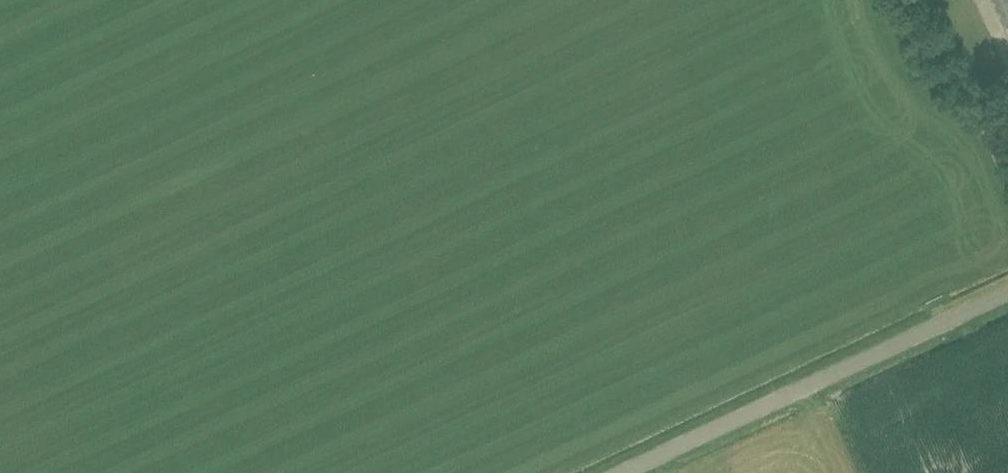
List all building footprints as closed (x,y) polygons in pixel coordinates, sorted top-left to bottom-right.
[(1007,32),(1007,0),(993,0),(1007,32)]
